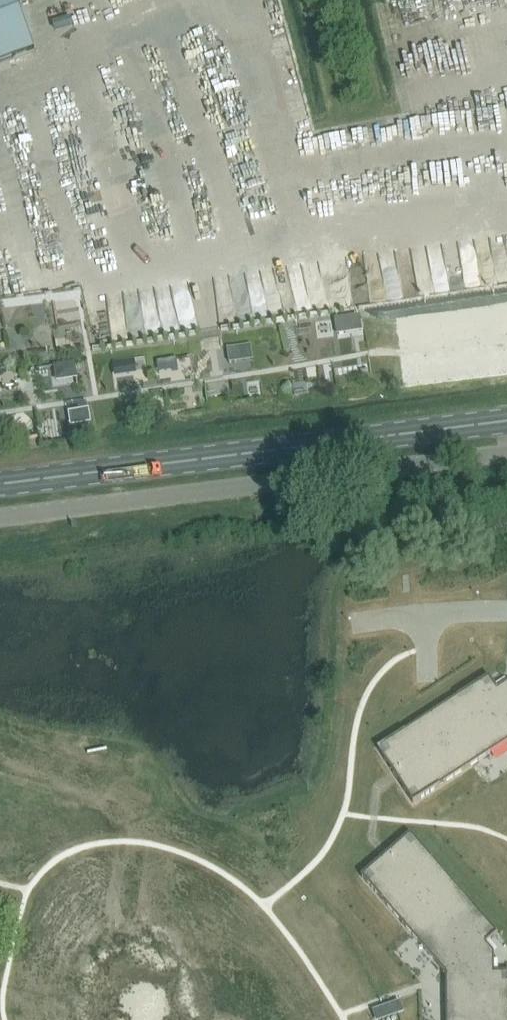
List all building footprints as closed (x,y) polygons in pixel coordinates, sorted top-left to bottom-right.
[(17,0),(0,0),(0,64),(36,50),(17,0)] [(339,333),(365,332),(365,316),(338,317),(339,333)] [(334,321),(288,324),(290,360),(318,358),(317,340),(335,339),(334,321)] [(230,348),(232,362),(257,359),(254,344),(230,348)] [(137,357),(116,361),(119,377),(140,373),(137,357)] [(169,363),(170,378),(198,376),(196,360),(169,363)] [(70,405),(74,427),(95,424),(92,402),(70,405)] [(413,804),(506,743),(506,683),(497,690),(489,677),(378,749),(413,804)] [(446,1019),(506,1019),(506,973),(495,973),(494,953),(486,944),(498,934),(411,834),(361,877),(446,974),(446,1019)] [(395,1005),(387,1007),(390,1018),(398,1015),(395,1005)] [(387,1007),(379,1010),(382,1019),(384,1019),(390,1018),(387,1007)]
